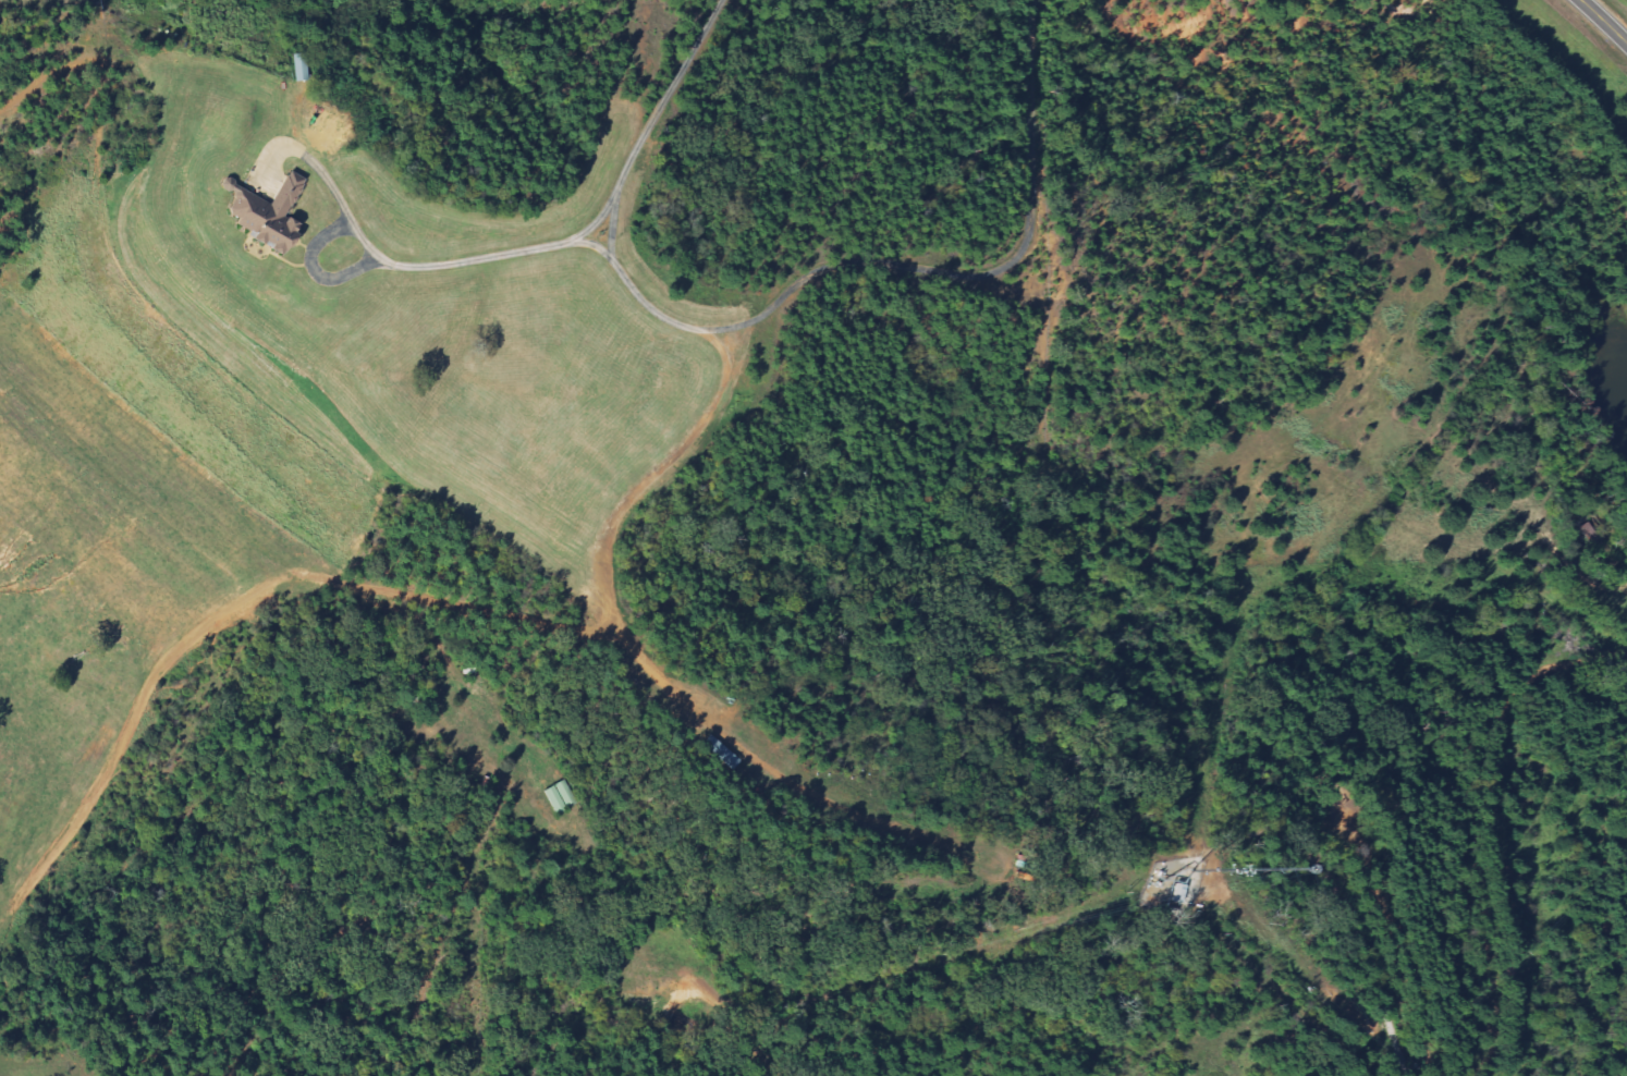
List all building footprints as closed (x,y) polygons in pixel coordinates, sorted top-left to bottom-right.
[(269,206),(238,190),(224,217),(251,231),(247,239),(280,256),(297,224),(285,218),(305,179),(288,170),(269,206)] [(1173,883),(1184,885),(1181,903),(1170,901),(1173,883)] [(1163,901),(1161,908),(1146,902),(1148,895),(1163,901)]
